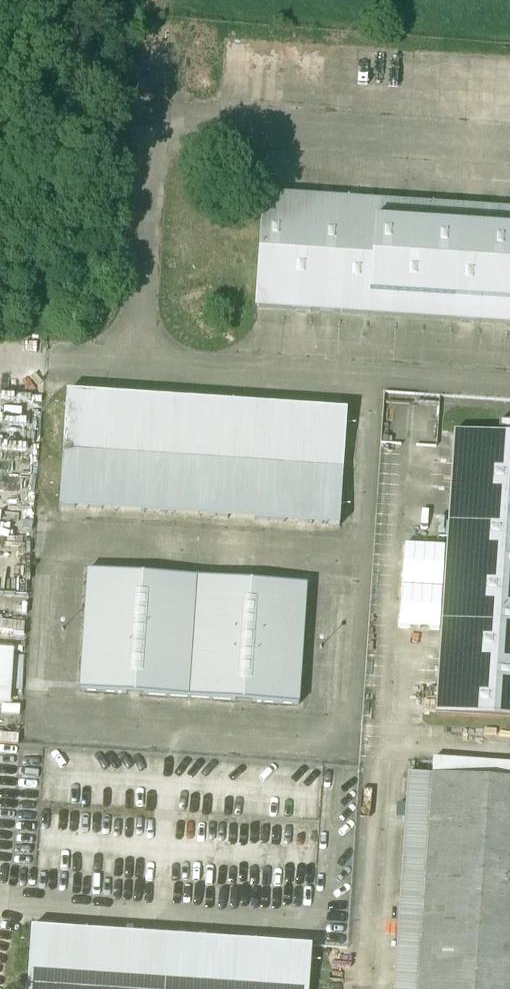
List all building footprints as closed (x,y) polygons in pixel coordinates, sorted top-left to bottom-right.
[(263,195),(255,308),(509,325),(509,211),(263,195)] [(347,411),(66,392),(62,451),(343,469),(347,411)] [(454,433),(435,715),(509,720),(509,437),(504,436),(454,433)] [(343,469),(62,451),(58,509),(339,528),(343,469)] [(306,586),(85,573),(78,691),(299,705),(306,586)] [(23,647),(0,647),(0,708),(21,709),(23,647)] [(433,759),(432,775),(509,781),(509,765),(433,759)] [(431,777),(408,775),(397,943),(420,944),(431,777)] [(431,776),(431,777),(420,944),(417,988),(509,988),(509,781),(432,775),(431,776)] [(31,928),(27,986),(68,988),(308,988),(311,947),(31,928)]
